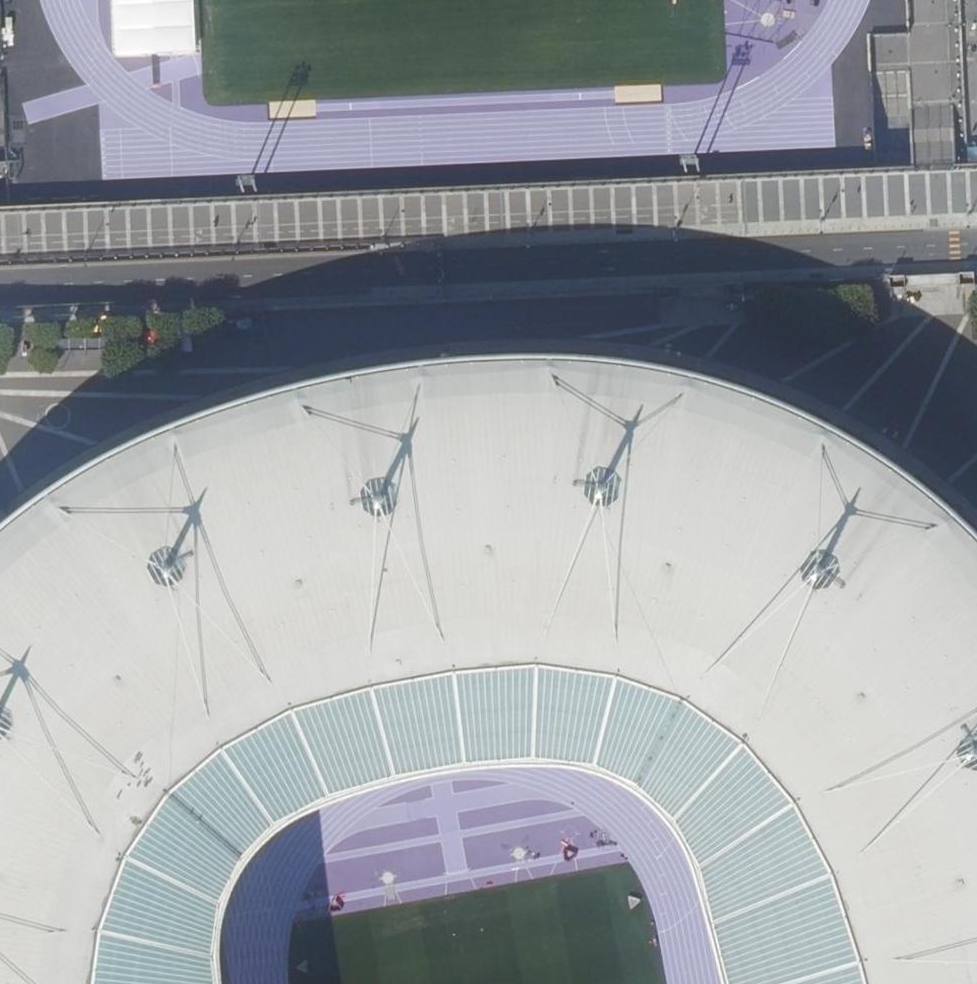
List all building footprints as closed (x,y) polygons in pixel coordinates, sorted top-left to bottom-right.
[(955,512),(932,493),(898,467),(872,450),(851,437),(832,427),(804,413),(781,403),(758,394),(734,386),(710,378),(697,375),(665,368),(640,363),(621,361),(585,358),(539,356),(514,357),(480,358),(450,360),(425,363),(400,366),(371,371),(317,382),(269,395),(218,411),(171,429),(121,452),(101,462),(79,475),(58,488),(30,508),(7,526),(0,533),(0,983),(219,983),(217,945),(226,896),(245,855),(276,819),(333,792),(396,771),(469,760),(537,755),(592,763),(643,780),(678,815),(700,860),(714,919),(731,983),(976,983),(976,534),(955,512)]
